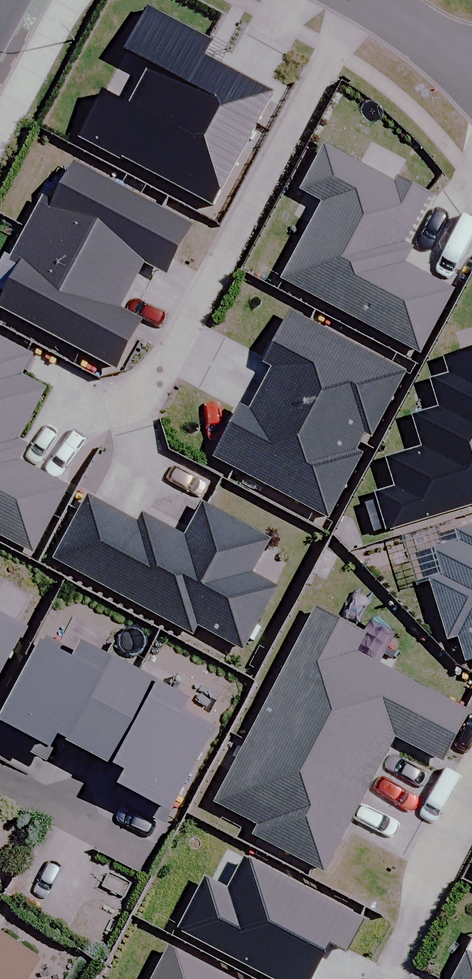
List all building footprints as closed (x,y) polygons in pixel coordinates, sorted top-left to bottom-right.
[(103,96),(80,140),(212,211),(273,97),(203,59),(210,47),(148,14),(125,56),(153,70),(131,111),(103,96)] [(392,184),(322,146),(299,189),(323,202),(282,279),(417,351),(450,289),(399,262),(408,246),(400,241),(425,195),(395,179),(392,184)] [(43,201),(25,233),(130,290),(144,266),(167,279),(192,231),(76,169),(55,208),(43,201)] [(130,290),(25,233),(9,264),(22,271),(1,309),(116,372),(142,325),(119,312),(130,290)] [(404,373),(288,311),(260,362),(269,366),(257,389),(364,447),(404,373)] [(0,340),(0,535),(31,551),(65,488),(13,460),(22,443),(14,438),(42,386),(17,373),(27,354),(0,340)] [(442,358),(447,373),(429,379),(438,408),(412,416),(422,447),(386,459),(395,487),(373,494),(385,530),(471,502),(471,348),(442,358)] [(364,447),(257,389),(245,410),(238,406),(211,455),(326,516),(364,447)] [(87,495),(53,558),(191,632),(196,623),(240,647),(272,588),(247,574),(266,539),(200,504),(183,537),(138,513),(134,521),(87,495)] [(431,551),(439,575),(428,579),(447,636),(456,633),(468,670),(471,669),(471,526),(457,531),(460,541),(431,551)] [(362,631),(313,607),(252,728),(367,785),(393,735),(440,758),(463,711),(351,655),(362,631)] [(21,626),(0,616),(0,668),(21,626)] [(92,757),(133,675),(74,645),(70,654),(36,637),(0,709),(0,739),(44,761),(55,739),(92,757)] [(181,699),(133,675),(92,757),(118,770),(106,794),(162,822),(209,728),(175,711),(181,699)] [(325,870),(367,785),(252,728),(250,727),(213,801),(258,823),(253,834),(325,870)] [(177,928),(272,978),(305,978),(325,943),(342,953),(360,921),(244,859),(225,892),(203,880),(177,928)] [(23,978),(49,938),(0,906),(0,978),(23,978)] [(167,947),(149,978),(225,978),(167,947)] [(465,953),(452,978),(471,978),(471,957),(465,953)]
